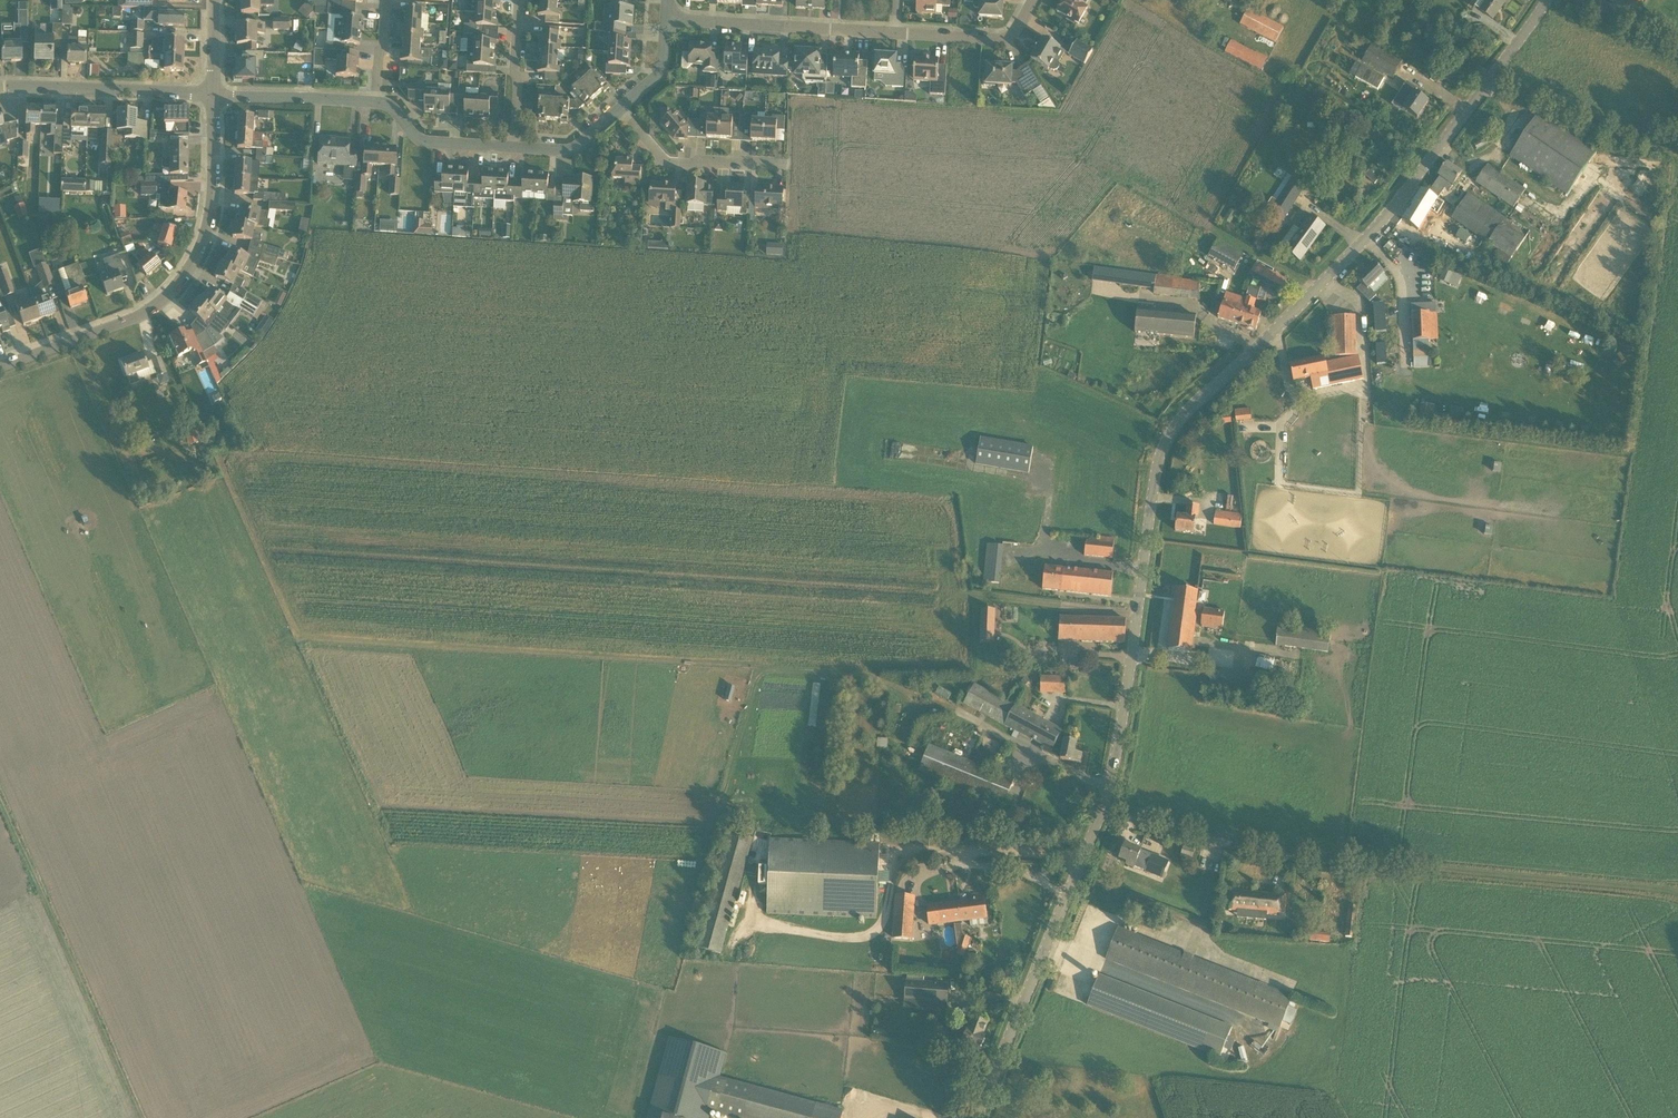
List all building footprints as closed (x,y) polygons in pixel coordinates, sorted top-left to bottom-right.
[(153,9),(153,0),(122,0),(122,7),(144,8),(153,9)] [(241,13),(260,13),(260,6),(273,6),(273,0),(241,0),(241,13)] [(477,14),(497,15),(497,8),(499,8),(499,1),(485,1),(485,0),(467,0),(466,13),(477,14)] [(797,7),(825,9),(825,0),(797,0),(797,7)] [(917,13),(936,14),(936,6),(950,7),(950,0),(917,0),(917,13)] [(966,2),(973,2),(973,6),(975,9),(980,9),(979,16),(1002,18),(1003,3),(988,2),(988,0),(966,0),(966,2)] [(1068,18),(1067,20),(1074,24),(1075,22),(1079,24),(1088,8),(1084,6),(1088,0),(1064,0),(1057,12),(1068,18)] [(1475,7),(1480,10),(1493,19),(1507,0),(1480,0),(1475,7)] [(315,3),(315,7),(315,8),(328,9),(328,8),(341,9),(341,1),(328,1),(328,4),(315,3)] [(18,12),(19,26),(14,26),(14,25),(13,25),(14,34),(2,34),(3,62),(21,62),(21,44),(21,29),(28,29),(27,12),(27,3),(18,3),(18,12)] [(407,15),(406,19),(422,20),(422,16),(425,16),(426,4),(412,3),(412,10),(404,9),(404,15),(407,15)] [(313,12),(305,5),(298,12),(307,19),(313,12)] [(70,10),(70,6),(62,6),(62,26),(72,25),(72,10),(70,10)] [(545,23),(560,24),(561,12),(558,12),(558,7),(542,6),(542,10),(538,10),(538,16),(546,16),(545,23)] [(606,31),(606,32),(618,32),(618,25),(632,26),(634,8),(624,8),(610,7),(606,7),(605,31),(606,31)] [(112,18),(114,18),(120,18),(121,8),(112,8),(112,18)] [(144,8),(144,13),(145,22),(154,23),(154,26),(165,26),(184,27),(185,14),(168,14),(168,10),(153,9),(144,8)] [(949,9),(948,18),(957,19),(958,10),(949,9)] [(1284,27),(1257,13),(1248,9),(1240,25),(1275,44),(1284,27)] [(131,13),(130,31),(143,31),(143,22),(140,22),(141,13),(131,13)] [(496,21),(497,15),(477,14),(477,20),(470,19),(470,25),(465,25),(464,33),(484,34),(484,27),(498,27),(498,21),(496,21)] [(334,20),(334,30),(360,31),(361,18),(343,17),(342,20),(334,20)] [(402,36),(424,37),(424,32),(421,31),(422,20),(406,19),(406,30),(403,30),(402,36)] [(289,20),(272,20),(272,30),(289,31),(289,20)] [(35,39),(35,51),(35,62),(35,60),(52,60),(52,63),(53,63),(53,50),(61,49),(61,26),(61,25),(53,25),(53,39),(35,39)] [(237,45),(246,45),(246,52),(256,52),(256,34),(265,34),(265,26),(237,26),(237,45)] [(558,43),(559,28),(545,27),(545,34),(543,34),(543,42),(540,41),(540,47),(561,48),(561,43),(558,43)] [(333,40),(341,40),(341,44),(359,45),(360,31),(334,30),(333,40)] [(625,32),(618,32),(606,32),(606,39),(611,39),(611,53),(631,54),(632,41),(625,40),(625,32)] [(469,53),(475,54),(494,55),(495,48),(497,48),(497,41),(483,40),(484,34),(464,33),(464,40),(468,40),(467,53),(469,53)] [(144,34),(129,34),(129,50),(144,50),(144,34)] [(424,37),(402,36),(402,41),(405,41),(404,52),(432,54),(433,51),(420,50),(421,41),(424,41),(424,37)] [(1354,36),(1349,45),(1359,51),(1364,41),(1354,36)] [(1061,49),(1053,44),(1043,38),(1039,46),(1038,46),(1035,51),(1036,52),(1031,60),(1048,70),(1049,69),(1051,71),(1054,71),(1057,70),(1059,68),(1060,66),(1059,63),(1065,52),(1061,50),(1061,49)] [(69,39),(69,49),(68,49),(68,63),(69,63),(70,66),(75,66),(76,64),(85,64),(86,49),(85,49),(86,39),(69,39)] [(164,40),(152,40),(151,49),(145,48),(145,50),(145,55),(182,56),(183,41),(164,40)] [(1231,40),(1224,53),(1261,72),(1268,59),(1231,40)] [(1078,41),(1069,56),(1084,65),(1093,50),(1078,41)] [(297,42),(293,49),(300,53),(304,46),(297,42)] [(339,44),(326,43),(325,51),(338,51),(339,44)] [(689,69),(690,65),(704,66),(703,72),(718,73),(720,49),(712,48),(712,45),(691,44),(690,53),(683,53),(682,69),(689,69)] [(727,46),(725,67),(734,67),(733,74),(747,75),(748,55),(741,55),(741,47),(727,46)] [(1362,62),(1392,79),(1399,67),(1401,63),(1372,46),(1362,62)] [(561,48),(540,47),(539,52),(542,52),(542,60),(557,61),(557,53),(561,53),(561,48)] [(754,69),(764,69),(763,76),(787,77),(788,62),(779,61),(780,49),(770,49),(770,52),(755,51),(754,69)] [(803,80),(806,83),(826,85),(827,78),(827,67),(819,67),(820,52),(796,50),(795,76),(803,76),(803,80)] [(358,54),(353,54),(338,53),(325,52),(325,61),(336,62),(335,76),(355,78),(355,68),(356,62),(358,62),(358,54)] [(432,70),(432,54),(404,52),(404,56),(401,56),(401,62),(408,62),(408,69),(423,70),(432,70)] [(236,61),(236,68),(235,71),(233,71),(233,82),(242,82),(242,80),(254,80),(254,69),(259,69),(259,62),(264,62),(264,53),(242,53),(242,61),(237,61),(236,61)] [(606,67),(605,74),(621,75),(621,66),(630,67),(631,54),(611,53),(610,67),(606,67)] [(852,88),(866,89),(868,61),(867,61),(867,62),(859,61),(859,54),(835,53),(834,73),(833,78),(852,79),(852,88)] [(136,67),(137,55),(128,54),(127,67),(136,67)] [(483,67),(495,67),(496,61),(494,61),(494,55),(475,54),(475,60),(468,60),(467,73),(482,74),(483,67)] [(145,61),(153,61),(159,61),(159,71),(182,72),(182,56),(145,55),(145,61)] [(896,57),(896,56),(891,56),(876,55),(876,58),(874,59),(874,64),(875,65),(875,74),(887,75),(886,87),(903,88),(905,66),(896,65),(896,59),(896,57)] [(915,60),(914,81),(930,82),(930,94),(945,95),(947,66),(939,66),(939,59),(924,58),(924,61),(915,60)] [(441,60),(440,70),(448,70),(448,60),(443,60),(441,60)] [(557,61),(542,60),(541,68),(538,67),(538,73),(546,74),(545,80),(559,81),(559,70),(556,70),(557,61)] [(449,62),(449,71),(457,71),(458,63),(449,62)] [(1042,86),(1039,81),(1028,64),(1019,69),(1019,70),(1016,72),(1012,71),(1012,67),(1003,66),(1003,65),(996,65),(996,66),(987,65),(986,75),(985,75),(984,86),(995,87),(1011,88),(1011,86),(1011,84),(1016,84),(1017,83),(1026,96),(1042,86)] [(609,88),(594,70),(583,80),(584,80),(583,80),(597,96),(602,91),(604,93),(609,88)] [(1454,76),(1449,73),(1444,79),(1449,82),(1454,76)] [(592,101),(597,96),(583,80),(578,85),(577,85),(572,90),(579,98),(576,101),(575,101),(579,110),(585,105),(588,107),(593,102),(592,101)] [(1410,97),(1403,108),(1417,118),(1428,103),(1414,93),(1417,90),(1407,83),(1402,91),(1410,97)] [(433,113),(433,114),(437,114),(439,92),(440,85),(426,84),(426,87),(410,86),(409,100),(425,101),(425,112),(433,113)] [(439,92),(437,114),(441,114),(441,113),(450,114),(450,106),(458,106),(459,91),(451,91),(452,86),(440,85),(439,92)] [(867,92),(867,95),(870,98),(873,98),(876,96),(876,93),(873,89),(870,89),(867,92)] [(473,119),(477,119),(478,98),(468,98),(468,92),(459,91),(458,106),(465,107),(465,117),(473,118),(473,119)] [(690,91),(689,98),(689,99),(698,99),(699,91),(690,91)] [(490,99),(478,98),(477,119),(481,119),(481,118),(489,119),(490,108),(498,108),(499,93),(490,93),(490,99)] [(738,93),(734,98),(739,103),(743,97),(738,93)] [(916,102),(916,97),(913,94),(906,94),(905,101),(916,102)] [(546,120),(553,121),(555,99),(540,98),(539,112),(539,122),(546,122),(546,120)] [(569,110),(579,110),(575,101),(555,99),(553,121),(561,121),(560,123),(568,124),(568,114),(569,114),(569,110)] [(1040,109),(1056,109),(1049,99),(1038,107),(1040,109)] [(34,125),(41,126),(41,109),(26,108),(26,125),(26,135),(34,135),(34,125)] [(41,109),(41,126),(47,126),(47,136),(54,136),(55,126),(56,126),(56,109),(41,109)] [(707,137),(720,138),(721,110),(713,109),(702,109),(701,112),(701,120),(701,126),(707,127),(707,137)] [(62,139),(62,148),(71,148),(71,138),(87,139),(88,110),(72,110),(71,131),(63,131),(62,139)] [(100,165),(111,165),(111,150),(111,138),(112,133),(111,133),(103,133),(104,111),(88,110),(87,139),(87,141),(101,141),(100,165)] [(186,124),(189,124),(189,113),(188,113),(188,110),(164,110),(164,124),(174,124),(174,135),(189,135),(186,135),(186,124)] [(674,110),(662,111),(661,123),(674,138),(687,139),(688,124),(674,110)] [(721,110),(720,138),(732,139),(732,128),(740,129),(740,115),(728,114),(729,110),(721,110)] [(4,135),(6,142),(18,139),(18,122),(3,125),(0,112),(0,136),(4,135)] [(118,112),(117,132),(118,132),(125,132),(125,138),(147,139),(148,123),(136,123),(136,112),(118,112)] [(258,112),(258,119),(273,121),(274,113),(268,112),(258,112)] [(1596,153),(1547,120),(1538,114),(1510,156),(1567,194),(1596,153)] [(751,140),(753,140),(764,141),(766,122),(758,121),(758,115),(745,115),(745,117),(745,128),(744,129),(752,129),(751,140)] [(239,116),(238,132),(252,133),(253,117),(239,116)] [(773,121),(766,121),(764,141),(776,142),(777,131),(784,131),(785,117),(773,117),(773,121)] [(252,133),(238,132),(237,148),(251,149),(256,149),(256,156),(266,157),(266,149),(262,149),(262,143),(255,142),(255,141),(256,134),(252,134),(252,133)] [(150,135),(150,143),(154,143),(154,138),(159,137),(159,135),(154,135),(150,135)] [(62,148),(62,139),(54,138),(54,154),(62,154),(62,148)] [(170,145),(170,160),(188,160),(188,145),(186,145),(186,138),(171,138),(171,145),(170,145)] [(319,139),(318,165),(355,167),(356,151),(348,151),(349,141),(319,139)] [(28,144),(18,143),(17,158),(28,159),(28,144)] [(372,165),(379,166),(380,147),(380,145),(364,144),(362,175),(371,176),(372,165)] [(387,166),(386,177),(394,177),(395,148),(380,147),(379,166),(387,166)] [(265,164),(266,157),(256,156),(255,163),(265,164)] [(616,160),(616,169),(614,169),(613,179),(626,179),(625,185),(641,186),(642,168),(633,167),(633,161),(625,161),(625,160),(623,158),(621,157),(618,159),(618,160),(616,160)] [(169,175),(156,175),(155,183),(170,183),(170,182),(185,182),(185,175),(187,175),(188,160),(170,160),(162,160),(162,168),(164,169),(170,169),(169,175)] [(236,162),(235,178),(250,179),(251,163),(236,162)] [(1402,220),(1425,235),(1445,203),(1438,199),(1445,188),(1451,191),(1462,174),(1447,163),(1438,175),(1440,177),(1428,193),(1421,188),(1402,220)] [(1476,183),(1485,189),(1513,208),(1525,190),(1488,165),(1476,183)] [(444,168),(443,178),(436,178),(435,193),(443,194),(443,193),(455,194),(454,197),(456,197),(457,167),(452,167),(452,168),(444,168)] [(461,168),(457,167),(456,197),(455,207),(466,208),(467,198),(475,198),(476,181),(468,180),(469,169),(461,169),(461,168)] [(475,198),(475,199),(495,200),(494,201),(495,201),(497,170),(492,170),(492,171),(484,170),(483,181),(476,181),(475,198)] [(516,198),(517,183),(508,183),(509,172),(501,171),(501,170),(497,170),(495,201),(496,201),(506,202),(515,203),(515,198),(516,198)] [(516,198),(536,199),(536,172),(532,172),(532,173),(524,173),(523,184),(517,183),(516,198)] [(541,173),(536,172),(536,199),(547,200),(555,200),(556,187),(556,185),(548,185),(549,174),(541,174),(541,173)] [(1374,175),(1370,180),(1375,184),(1379,179),(1374,175)] [(356,177),(355,194),(356,194),(363,194),(365,194),(366,178),(356,177)] [(563,197),(563,202),(566,201),(574,202),(581,202),(580,212),(593,213),(594,203),(591,203),(592,183),(593,179),(575,177),(575,181),(565,180),(564,183),(564,187),(563,197)] [(258,180),(250,179),(235,178),(234,194),(254,195),(253,201),(263,201),(263,202),(269,202),(269,203),(285,204),(286,195),(257,193),(258,180)] [(390,180),(390,196),(399,196),(400,180),(390,180)] [(85,193),(85,182),(62,181),(61,192),(85,193)] [(85,182),(85,193),(94,193),(95,182),(85,182)] [(650,202),(661,202),(666,203),(666,209),(673,210),(672,228),(681,229),(682,203),(675,203),(676,192),(676,183),(674,183),(668,182),(668,183),(668,185),(651,184),(650,202)] [(102,183),(102,193),(109,194),(110,183),(102,183)] [(155,183),(140,183),(141,191),(141,197),(156,196),(156,201),(159,202),(158,209),(164,210),(174,211),(185,212),(187,195),(175,193),(169,193),(170,183),(155,183)] [(1269,213),(1280,219),(1283,222),(1302,192),(1288,183),(1269,213)] [(689,184),(688,203),(712,204),(714,188),(706,187),(706,185),(689,184)] [(750,197),(744,196),(744,187),(728,186),(727,197),(720,197),(719,211),(727,212),(727,207),(743,208),(742,216),(749,216),(750,197)] [(757,189),(756,209),(782,210),(784,188),(769,188),(769,190),(757,189)] [(1527,234),(1529,231),(1506,215),(1504,218),(1468,194),(1451,219),(1512,260),(1529,235),(1527,234)] [(53,200),(52,214),(60,215),(60,200),(53,200)] [(555,208),(554,221),(562,222),(568,222),(568,217),(562,216),(563,203),(555,202),(555,208)] [(17,206),(14,207),(17,214),(25,210),(23,203),(17,206)] [(285,204),(269,203),(268,211),(295,213),(295,205),(285,204)] [(260,212),(252,210),(241,208),(238,223),(254,226),(269,229),(270,221),(267,221),(269,213),(260,212)] [(1299,232),(1285,251),(1300,262),(1325,227),(1309,216),(1304,224),(1299,232)] [(155,224),(163,227),(168,219),(156,219),(155,224)] [(298,219),(297,233),(306,234),(308,220),(298,219)] [(415,220),(415,234),(432,235),(432,225),(425,225),(425,221),(415,220)] [(254,226),(238,223),(235,222),(232,238),(251,241),(249,250),(278,259),(286,261),(288,254),(264,246),(260,243),(261,235),(252,234),(254,226)] [(723,231),(723,223),(715,223),(715,231),(723,231)] [(161,233),(157,245),(170,249),(176,231),(163,227),(155,224),(153,230),(161,233)] [(129,232),(120,236),(123,244),(132,241),(129,232)] [(632,247),(634,247),(641,247),(642,238),(635,238),(633,238),(632,247)] [(1234,270),(1243,254),(1217,240),(1208,256),(1234,270)] [(1390,241),(1384,247),(1389,252),(1395,245),(1390,241)] [(783,256),(783,244),(775,244),(774,256),(783,256)] [(144,261),(137,267),(146,278),(161,265),(159,263),(151,255),(150,256),(145,249),(139,254),(144,261)] [(41,250),(32,253),(34,260),(43,256),(41,250)] [(164,258),(157,250),(151,255),(159,263),(164,258)] [(278,259),(249,250),(247,258),(231,251),(225,265),(238,271),(252,278),(259,262),(275,267),(278,259)] [(118,255),(103,261),(109,276),(101,279),(107,295),(123,289),(117,274),(124,271),(118,255)] [(47,263),(46,264),(38,266),(37,267),(35,267),(41,283),(43,283),(45,289),(54,286),(55,285),(47,263)] [(229,293),(257,311),(261,304),(246,294),(241,290),(244,281),(236,277),(238,271),(225,265),(222,263),(215,278),(232,286),(229,293)] [(1369,289),(1383,275),(1384,273),(1374,263),(1358,280),(1362,285),(1357,290),(1365,298),(1370,303),(1375,297),(1376,296),(1374,294),(1369,289)] [(87,287),(79,266),(79,264),(65,269),(69,283),(73,292),(66,295),(70,309),(86,303),(82,289),(87,287)] [(1255,264),(1249,274),(1280,291),(1286,281),(1255,264)] [(1439,281),(1458,288),(1462,277),(1443,269),(1439,281)] [(0,284),(5,297),(15,294),(6,270),(0,273),(0,283),(0,284)] [(1139,287),(1147,288),(1148,287),(1155,288),(1154,294),(1180,298),(1181,296),(1188,297),(1188,298),(1198,300),(1200,282),(1182,280),(1182,279),(1182,278),(1122,270),(1120,284),(1139,287)] [(1,329),(3,333),(10,330),(3,311),(9,308),(5,297),(0,284),(0,329),(1,329)] [(1244,307),(1238,324),(1256,330),(1262,313),(1253,310),(1256,301),(1257,301),(1260,290),(1253,288),(1253,289),(1249,288),(1246,298),(1243,307),(1244,307)] [(30,291),(34,302),(40,320),(55,314),(50,302),(48,296),(42,299),(39,290),(36,289),(30,291)] [(225,301),(220,297),(211,290),(201,302),(214,312),(225,321),(230,314),(228,313),(232,307),(238,308),(257,320),(261,313),(257,311),(229,293),(225,301)] [(1218,318),(1238,324),(1244,307),(1243,307),(1246,298),(1227,292),(1224,301),(1218,318)] [(23,295),(14,299),(24,326),(40,320),(34,302),(26,304),(23,295)] [(213,344),(220,336),(224,330),(226,331),(230,325),(225,321),(214,312),(201,302),(199,300),(189,312),(197,319),(198,319),(204,324),(210,328),(206,332),(213,344)] [(1384,303),(1373,304),(1376,334),(1387,333),(1384,303)] [(1136,311),(1135,333),(1194,339),(1196,317),(1150,312),(1151,306),(1137,305),(1136,311)] [(1518,322),(1530,326),(1534,316),(1522,311),(1518,322)] [(1429,357),(1428,340),(1439,340),(1438,313),(1412,314),(1413,341),(1414,358),(1429,357)] [(1335,356),(1356,356),(1355,316),(1334,317),(1335,356)] [(260,324),(268,330),(273,322),(265,317),(260,324)] [(192,331),(192,332),(185,335),(184,331),(169,337),(178,357),(189,352),(197,368),(206,363),(205,360),(195,338),(192,331)] [(195,338),(205,360),(217,354),(214,347),(206,332),(195,338)] [(1386,344),(1376,344),(1377,364),(1387,364),(1386,344)] [(121,362),(127,377),(129,384),(138,381),(136,374),(148,370),(142,354),(121,362)] [(1358,356),(1356,356),(1326,363),(1325,357),(1290,364),(1294,382),(1311,378),(1313,389),(1363,378),(1358,356)] [(166,374),(164,369),(160,359),(152,362),(156,374),(157,377),(166,374)] [(1070,373),(1067,377),(1075,381),(1078,376),(1070,373)] [(1419,422),(1433,424),(1435,406),(1421,404),(1419,422)] [(1450,407),(1448,426),(1462,427),(1464,409),(1450,407)] [(1236,422),(1252,420),(1250,408),(1234,410),(1236,422)] [(1216,425),(1232,423),(1230,411),(1215,413),(1216,425)] [(192,427),(183,430),(188,445),(197,442),(192,427)] [(981,436),(976,465),(1028,474),(1033,446),(981,436)] [(1194,533),(1194,532),(1195,526),(1196,518),(1198,519),(1199,506),(1188,505),(1186,517),(1177,515),(1175,531),(1194,533)] [(1216,511),(1214,525),(1240,529),(1242,515),(1216,511)] [(1198,534),(1208,535),(1208,524),(1199,523),(1198,534)] [(1086,541),(1085,556),(1113,559),(1115,539),(1100,537),(1099,543),(1086,541)] [(1000,584),(1004,545),(987,544),(984,582),(1000,584)] [(1113,574),(1112,574),(1045,566),(1043,589),(1111,597),(1113,574)] [(1195,612),(1196,607),(1198,591),(1177,589),(1169,650),(1191,653),(1197,612),(1195,612)] [(995,626),(996,610),(981,609),(980,626),(995,626)] [(1225,612),(1204,609),(1201,628),(1202,628),(1223,631),(1225,612)] [(1060,617),(1058,640),(1125,643),(1126,620),(1060,617)] [(1278,625),(1278,631),(1276,645),(1328,652),(1331,632),(1278,625)] [(1021,667),(1019,656),(1009,659),(1009,660),(1012,670),(1021,667)] [(1256,694),(1258,680),(1210,673),(1208,687),(1256,694)] [(1025,686),(1030,681),(1026,677),(1021,682),(1025,686)] [(1069,678),(1041,677),(1041,692),(1068,693),(1069,678)] [(1062,754),(1061,760),(1081,763),(1083,754),(1075,752),(1077,742),(1064,739),(1063,744),(1059,741),(1060,740),(1058,738),(1062,731),(1019,706),(1018,708),(975,683),(964,702),(1019,733),(1020,731),(1052,750),(1053,749),(1062,754)] [(1015,778),(929,744),(918,770),(1004,804),(1015,778)] [(986,764),(989,758),(974,752),(972,759),(986,764)] [(990,802),(985,815),(997,820),(998,817),(996,817),(996,815),(998,816),(1002,807),(990,802)] [(1035,823),(1037,818),(1022,814),(1020,819),(1035,823)] [(697,948),(720,954),(752,838),(729,831),(697,948)] [(770,840),(767,914),(876,919),(880,845),(770,840)] [(1168,861),(1125,844),(1120,859),(1128,862),(1127,864),(1161,878),(1168,861)] [(1267,915),(1267,916),(1278,917),(1278,914),(1286,915),(1288,895),(1287,895),(1231,890),(1229,911),(1238,912),(1267,915)] [(927,907),(930,926),(987,918),(984,894),(972,895),(973,901),(937,906),(927,907)] [(913,940),(916,897),(896,895),(893,939),(913,940)] [(1356,907),(1349,906),(1346,937),(1352,938),(1356,907)] [(1137,925),(1158,933),(1163,922),(1141,913),(1137,925)] [(1280,1029),(1283,1022),(1291,1026),(1296,1011),(1294,1010),(1296,1005),(1291,1003),(1292,999),(1193,959),(1193,958),(1185,954),(1184,956),(1118,929),(1106,959),(1280,1029)] [(1329,942),(1330,935),(1311,933),(1310,940),(1329,942)] [(970,938),(962,936),(959,946),(956,954),(964,956),(966,949),(967,949),(970,938)] [(994,975),(992,966),(983,967),(984,977),(994,975)] [(1099,976),(1088,1006),(1220,1058),(1232,1028),(1099,976)] [(947,1003),(949,985),(907,982),(905,1000),(921,1001),(920,1008),(930,1009),(931,1002),(947,1003)] [(988,1023),(977,1020),(970,1017),(965,1031),(962,1030),(959,1031),(956,1038),(958,1042),(963,1044),(962,1044),(980,1051),(985,1036),(983,1036),(988,1023)] [(711,1112),(726,1117),(731,1117),(841,1117),(843,1112),(818,1105),(720,1078),(726,1054),(669,1038),(648,1117),(709,1117),(711,1112)]
